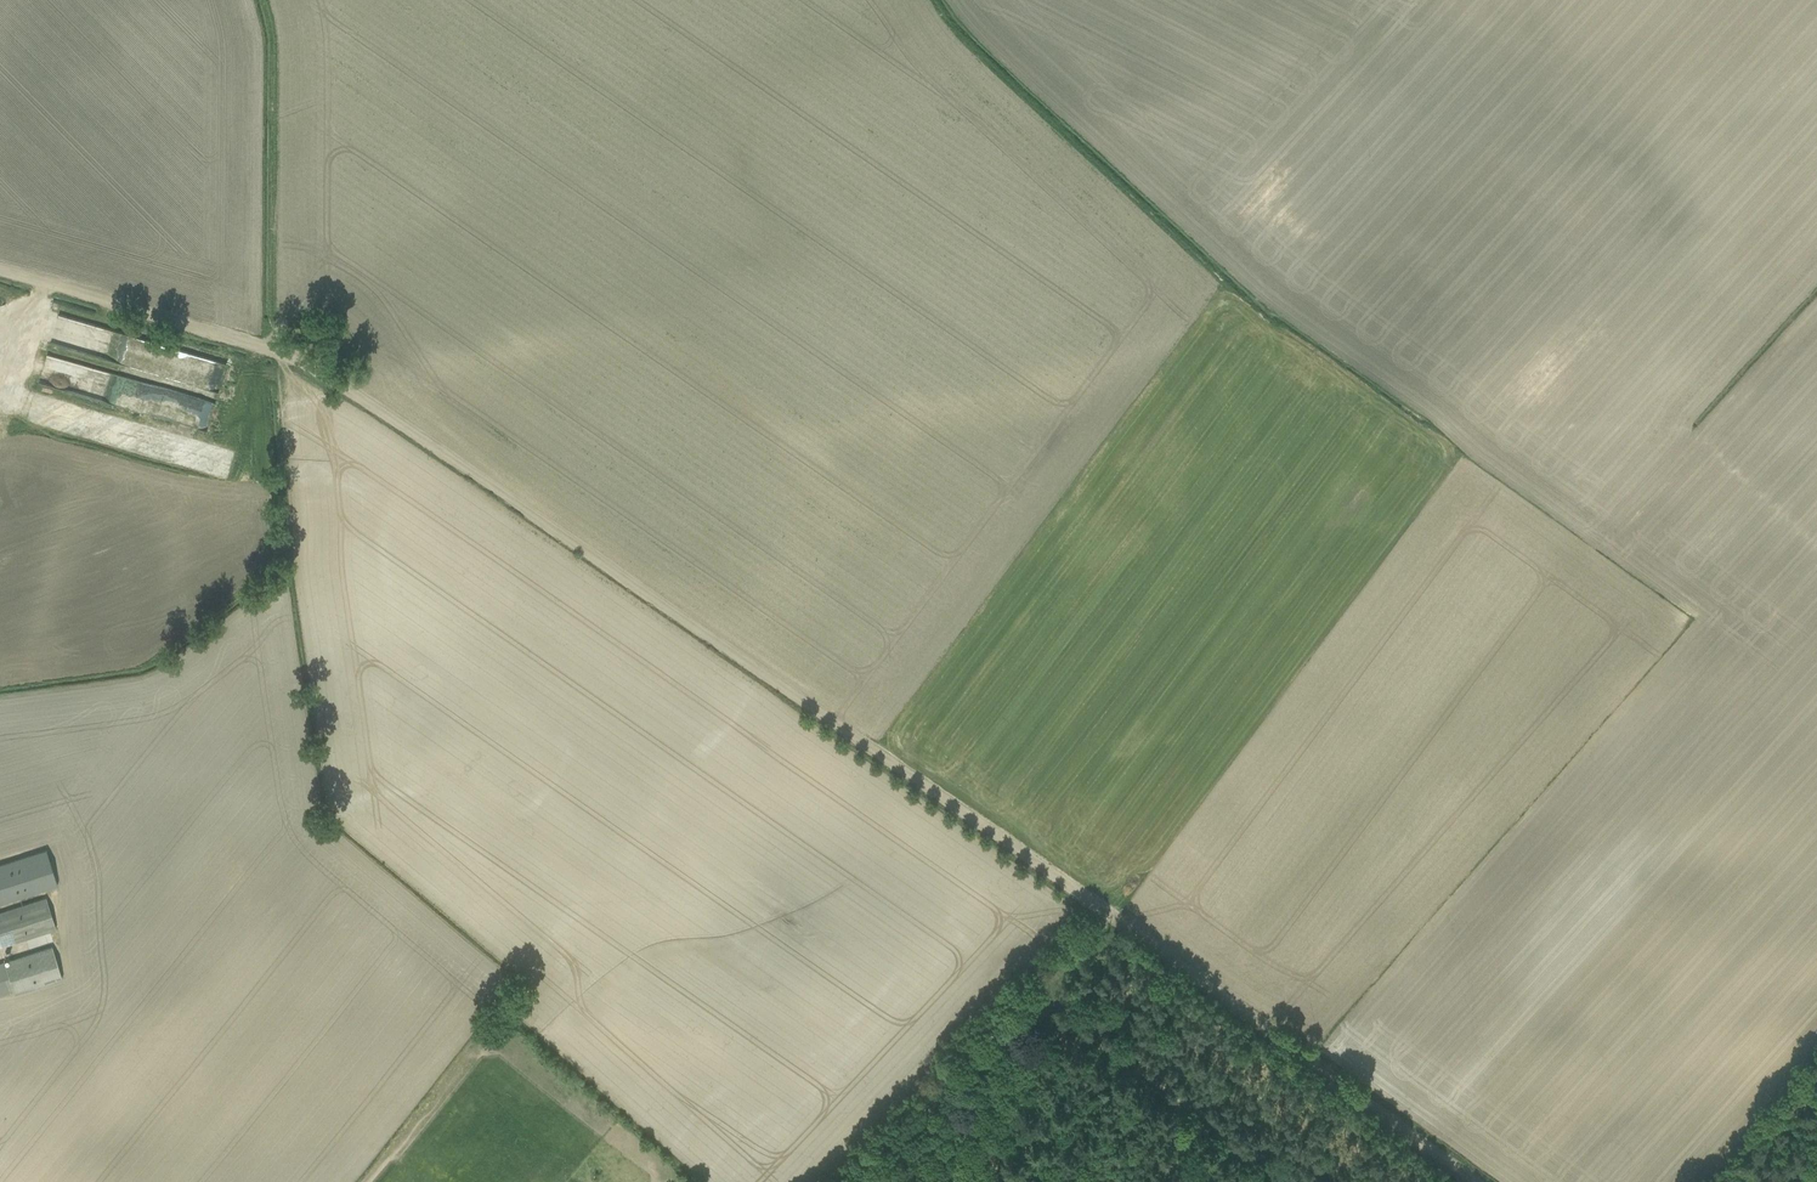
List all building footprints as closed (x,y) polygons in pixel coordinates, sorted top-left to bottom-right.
[(46,850),(0,865),(0,904),(57,885),(46,850)] [(0,913),(0,947),(56,929),(46,898),(0,913)] [(4,963),(0,964),(0,996),(13,992),(14,995),(62,980),(51,946),(4,961),(4,963)]
